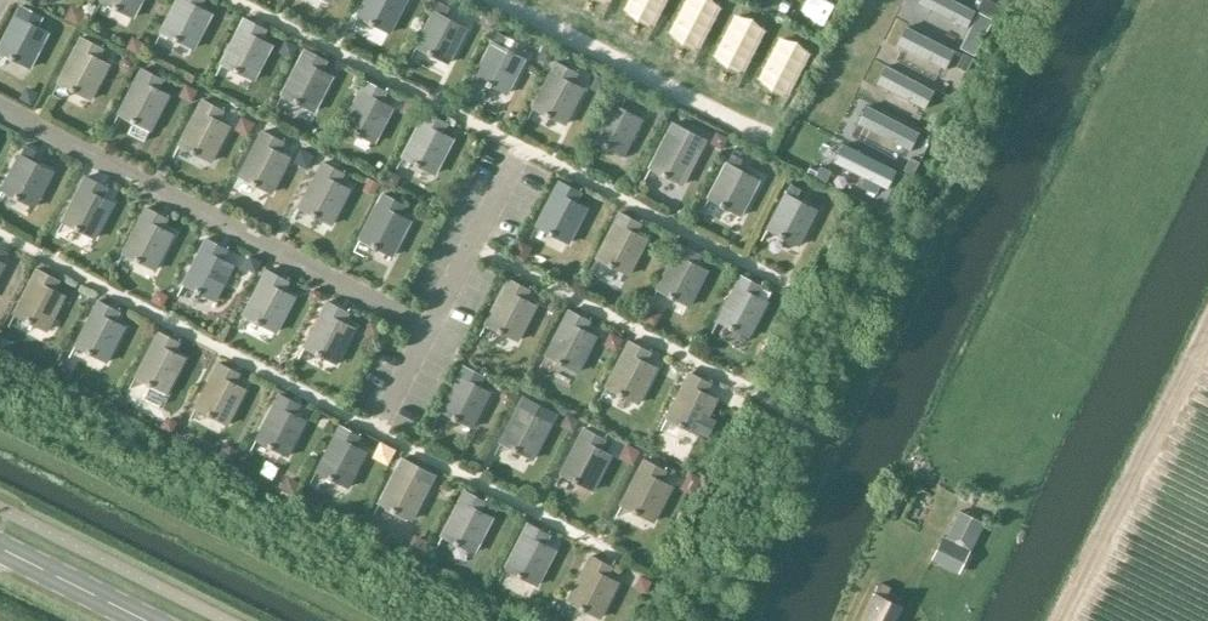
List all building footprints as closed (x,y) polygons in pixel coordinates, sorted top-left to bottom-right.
[(99,1),(135,18),(145,0),(100,0),(99,1)] [(160,31),(195,50),(215,13),(192,1),(193,0),(176,0),(160,31)] [(357,15),(391,33),(408,0),(364,0),(357,15)] [(957,0),(918,0),(918,1),(967,24),(974,8),(957,0)] [(434,9),(415,46),(449,64),(469,28),(446,16),(451,7),(440,1),(435,10),(434,9)] [(0,43),(0,52),(31,68),(50,31),(28,21),(33,11),(22,5),(16,14),(15,13),(0,43)] [(239,26),(220,63),(256,81),(275,44),(252,32),(257,23),(245,18),(240,27),(239,26)] [(945,67),(954,48),(904,25),(895,44),(945,67)] [(492,40),(473,76),(508,94),(527,58),(505,46),(510,37),(498,31),(493,41),(492,40)] [(77,45),(57,82),(92,100),(111,63),(89,51),(94,43),(82,37),(78,45),(77,45)] [(300,57),(280,94),(316,112),(334,76),(312,64),(317,55),(306,49),(300,58),(300,57)] [(551,70),(531,107),(567,125),(586,88),(564,77),(568,68),(557,62),(552,71),(551,70)] [(935,85),(886,63),(875,82),(924,108),(935,85)] [(137,77),(118,113),(152,131),(172,95),(150,83),(154,74),(142,68),(138,77),(137,77)] [(340,126),(361,136),(376,144),(395,107),(373,95),(378,86),(366,80),(361,89),(360,88),(340,126)] [(609,100),(591,136),(590,138),(625,155),(645,118),(622,107),(627,98),(615,92),(610,101),(609,100)] [(197,108),(183,136),(179,145),(212,162),(232,126),(210,114),(214,106),(203,99),(198,108),(197,108)] [(915,128),(865,104),(857,121),(906,146),(915,128)] [(420,120),(401,157),(436,174),(456,138),(433,126),(438,117),(426,112),(421,121),(420,120)] [(667,131),(649,167),(684,185),(703,149),(680,137),(685,128),(673,122),(669,131),(667,131)] [(258,139),(239,176),(273,193),(292,157),(270,145),(274,136),(263,131),(259,139),(258,139)] [(896,168),(842,142),(832,161),(886,188),(896,168)] [(21,153),(1,190),(35,207),(55,171),(33,159),(37,150),(26,144),(21,153)] [(726,161),(707,198),(742,215),(761,179),(739,168),(743,158),(732,153),(727,162),(726,161)] [(318,170),(298,207),(333,225),(352,188),(330,176),(335,168),(324,162),(318,171),(318,170)] [(80,184),(61,222),(97,239),(116,203),(94,190),(98,182),(87,176),(81,185),(80,184)] [(554,189),(535,226),(569,244),(589,207),(566,195),(571,186),(560,180),(555,189),(554,189)] [(785,192),(766,229),(801,246),(819,209),(798,198),(802,189),(791,183),(786,192),(785,192)] [(377,202),(358,238),(393,257),(412,220),(391,208),(395,200),(384,194),(379,203),(377,202)] [(142,215),(123,253),(157,270),(175,234),(154,222),(159,213),(147,207),(143,215),(142,215)] [(615,221),(596,258),(630,275),(649,239),(627,227),(632,218),(620,212),(615,221)] [(201,247),(183,284),(217,301),(236,264),(214,253),(218,244),(207,238),(202,247),(201,247)] [(675,252),(656,289),(690,306),(709,270),(687,258),(691,249),(681,243),(676,253),(675,252)] [(34,277),(15,314),(46,331),(66,294),(45,283),(49,275),(38,269),(34,277)] [(261,278),(242,315),(278,332),(297,297),(274,284),(279,275),(268,269),(263,278),(261,278)] [(735,283),(716,320),(751,338),(770,301),(748,290),(752,281),(741,275),(736,284),(735,283)] [(504,287),(485,324),(519,341),(538,305),(516,293),(521,284),(510,278),(505,287),(504,287)] [(95,309),(76,346),(107,362),(126,326),(105,315),(109,306),(99,299),(94,309),(95,309)] [(322,309),(303,346),(337,364),(356,328),(335,315),(339,307),(328,301),(323,310),(322,309)] [(564,318),(544,355),(580,373),(599,336),(577,324),(581,315),(569,309),(564,318)] [(154,339),(156,340),(136,377),(166,393),(186,357),(166,346),(171,337),(159,331),(154,339)] [(625,350),(606,386),(639,404),(658,367),(637,355),(642,347),(630,341),(626,350),(625,350)] [(215,371),(216,372),(196,408),(227,425),(246,388),(226,377),(230,368),(220,362),(215,371)] [(458,374),(440,411),(474,428),(492,391),(471,380),(475,371),(464,365),(459,374),(458,374)] [(684,381),(665,418),(700,436),(720,398),(697,387),(702,378),(690,372),(685,381),(684,381)] [(274,403),(275,403),(257,440),(287,456),(306,419),(286,408),(291,399),(280,394),(274,403)] [(518,404),(500,442),(534,460),(553,424),(531,411),(535,402),(525,397),(520,405),(518,404)] [(336,434),(337,435),(317,471),(347,487),(367,450),(347,440),(351,431),(340,425),(336,434)] [(579,437),(560,473),(595,492),(613,455),(592,442),(596,434),(585,428),(580,437),(579,437)] [(398,466),(399,467),(380,504),(411,519),(430,483),(409,472),(414,463),(403,458),(398,466)] [(640,468),(621,505),(655,522),(674,486),(652,473),(656,465),(645,460),(641,468),(640,468)] [(466,490),(461,499),(442,536),(474,552),(493,516),(473,505),(477,496),(466,490)] [(985,523),(962,512),(948,540),(944,539),(933,560),(959,573),(985,523)] [(524,532),(505,569),(537,585),(556,549),(535,537),(540,529),(529,522),(524,532)] [(587,564),(587,565),(568,601),(600,618),(619,581),(598,570),(604,562),(592,555),(587,564)] [(904,607),(887,598),(892,588),(881,582),(875,592),(873,592),(860,620),(897,620),(904,607)]
